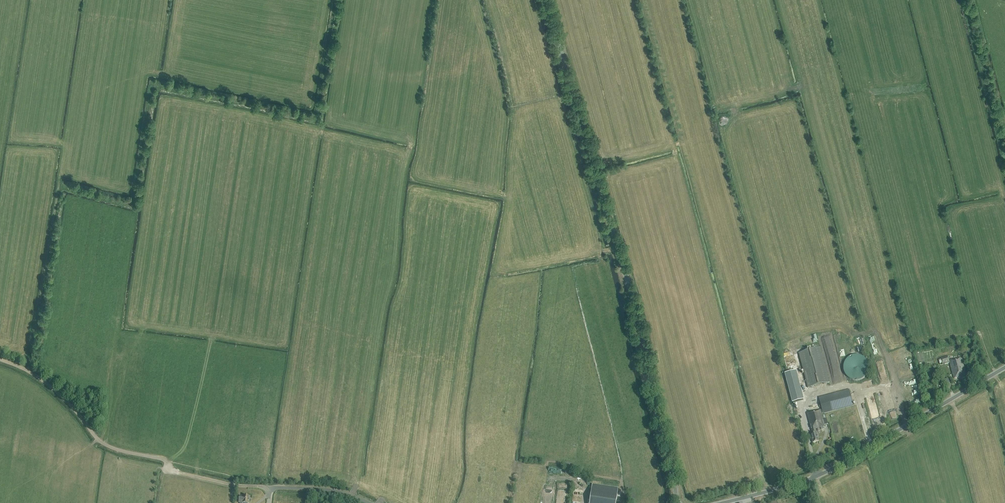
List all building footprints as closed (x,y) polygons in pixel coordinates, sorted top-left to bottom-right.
[(829,383),(820,348),(799,354),(808,388),(829,383)] [(868,369),(868,367),(868,366),(867,364),(866,363),(865,362),(864,360),(863,359),(862,359),(860,358),(859,358),(857,357),(855,357),(854,357),(852,358),(851,358),(849,359),(848,360),(847,361),(846,362),(845,364),(844,365),(844,367),(844,368),(843,370),(844,371),(844,373),(844,374),(845,376),(846,377),(847,378),(849,379),(850,380),(851,381),(853,381),(855,381),(856,381),(858,381),(859,381),(861,380),(862,379),(864,379),(865,377),(866,376),(867,375),(867,373),(868,372),(868,370),(868,369)] [(949,364),(952,375),(953,378),(953,379),(960,377),(961,381),(965,380),(964,373),(965,373),(961,358),(949,362),(948,357),(940,359),(942,366),(949,364)] [(804,399),(796,371),(785,374),(793,402),(804,399)] [(822,421),(820,415),(853,406),(849,390),(818,398),(821,410),(806,414),(811,435),(810,435),(812,443),(819,442),(816,433),(816,434),(815,429),(824,427),(823,426),(827,425),(826,420),(822,421)] [(617,495),(618,489),(592,486),(590,502),(616,502),(617,495)]
